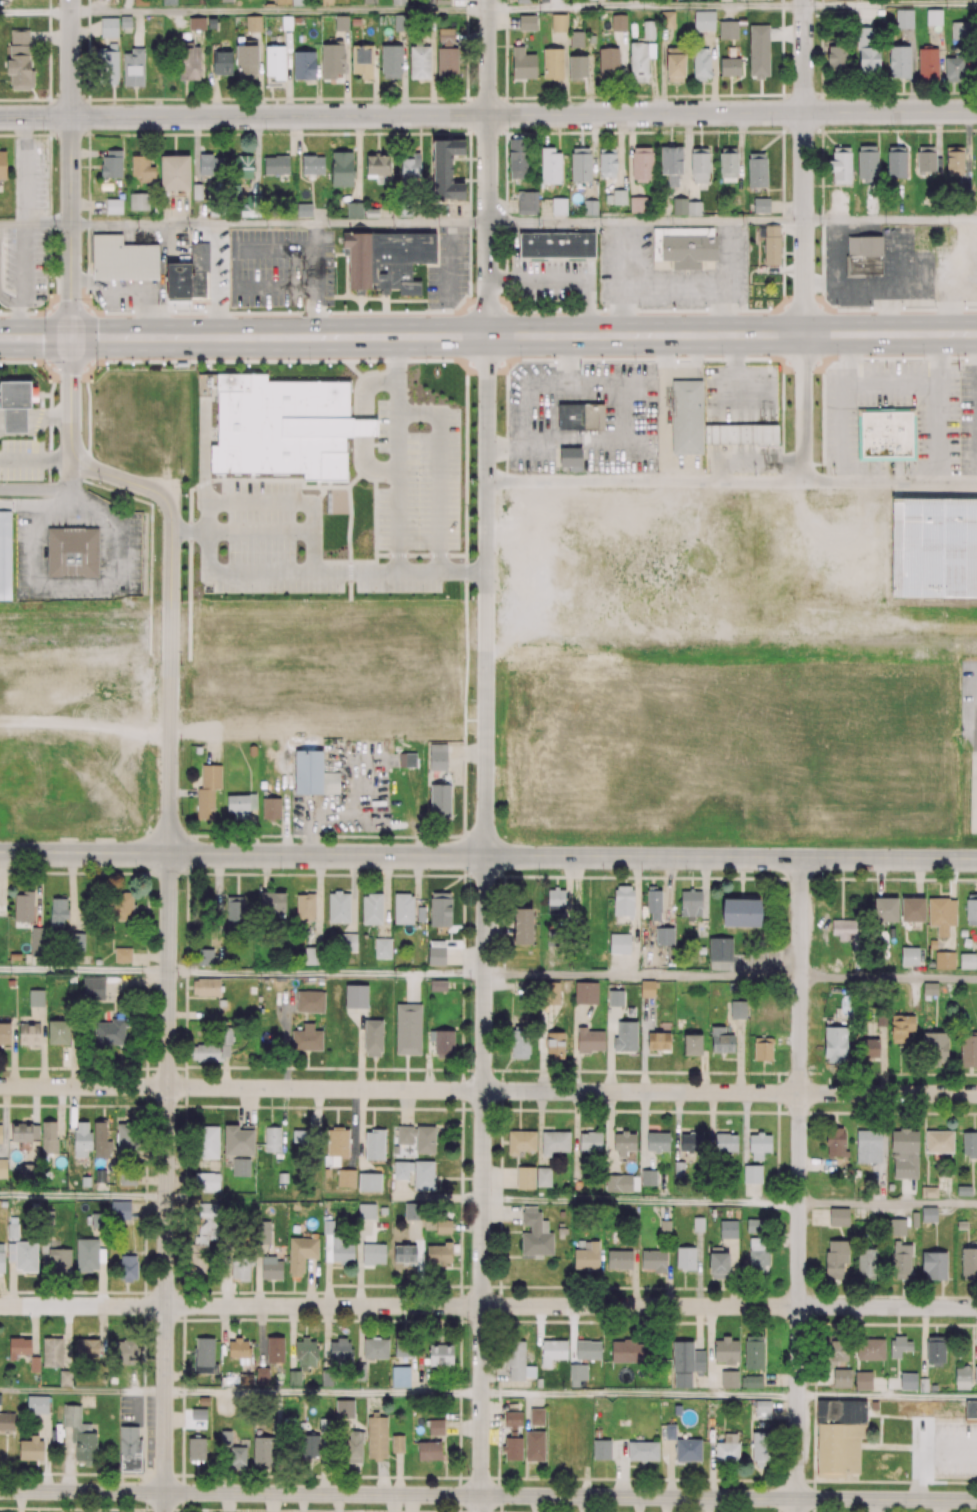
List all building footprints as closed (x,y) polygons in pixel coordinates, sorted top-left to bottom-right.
[(895,8),(895,27),(912,28),(913,9),(895,8)] [(926,9),(925,25),(941,25),(941,9),(926,9)] [(660,11),(660,27),(674,27),(674,11),(660,11)] [(714,11),(693,11),(693,30),(714,30),(714,11)] [(566,14),(551,14),(551,32),(566,32),(566,14)] [(518,15),(518,30),(535,30),(535,15),(518,15)] [(737,21),(719,21),(718,39),(737,39),(737,21)] [(582,31),(569,31),(569,47),(582,47),(582,31)] [(265,47),(285,46),(285,81),(274,81),(274,77),(266,77),(265,47)] [(511,47),(511,79),(535,78),(535,55),(523,55),(523,47),(511,47)] [(314,52),(293,52),(293,80),(314,80),(314,52)] [(739,58),(720,58),(720,76),(739,76),(739,58)] [(434,141),(434,202),(469,202),(469,184),(455,184),(455,157),(468,157),(468,141),(434,141)] [(121,149),(106,149),(106,156),(102,156),(102,164),(100,164),(100,177),(121,177),(121,149)] [(188,157),(160,157),(160,191),(189,191),(188,157)] [(629,197),(629,212),(646,212),(646,197),(629,197)] [(769,198),(753,198),(753,212),(769,213),(769,198)] [(754,227),(783,227),(783,266),(767,266),(767,240),(754,240),(754,227)] [(654,230),(719,229),(719,261),(703,261),(703,272),(673,272),(673,262),(654,262),(654,230)] [(941,232),(941,250),(950,250),(950,232),(941,232)] [(342,235),(437,234),(438,264),(414,264),(414,281),(425,280),(425,299),(401,299),(401,291),(353,291),(353,249),(343,249),(342,235)] [(520,234),(598,234),(598,260),(520,260),(520,234)] [(92,235),(93,282),(160,281),(159,248),(124,249),(124,235),(92,235)] [(849,238),(849,279),(886,279),(885,238),(849,238)] [(192,243),(192,264),(192,302),(211,301),(211,243),(192,243)] [(169,302),(192,302),(192,264),(168,264),(169,302)] [(211,446),(211,472),(303,472),(303,480),(346,481),(346,438),(354,438),(354,435),(375,435),(375,419),(353,419),(353,418),(349,418),(350,382),(266,382),(266,374),(217,374),(217,392),(218,392),(218,446),(211,446)] [(0,381),(0,411),(5,410),(28,410),(35,410),(35,381),(0,381)] [(673,383),(674,456),(705,455),(705,446),(705,426),(704,382),(673,383)] [(558,404),(559,433),(606,432),(606,404),(558,404)] [(5,429),(5,410),(28,410),(28,429),(5,429)] [(858,410),(858,462),(917,462),(917,410),(858,410)] [(780,426),(705,426),(705,446),(780,446),(780,426)] [(563,449),(563,469),(585,469),(585,449),(563,449)] [(892,599),(976,599),(976,499),(893,498),(892,599)] [(14,602),(14,512),(0,512),(0,602),(14,602)] [(50,529),(49,577),(99,577),(100,530),(50,529)] [(121,1427),(121,1473),(144,1473),(144,1441),(139,1441),(139,1427),(121,1427)]
